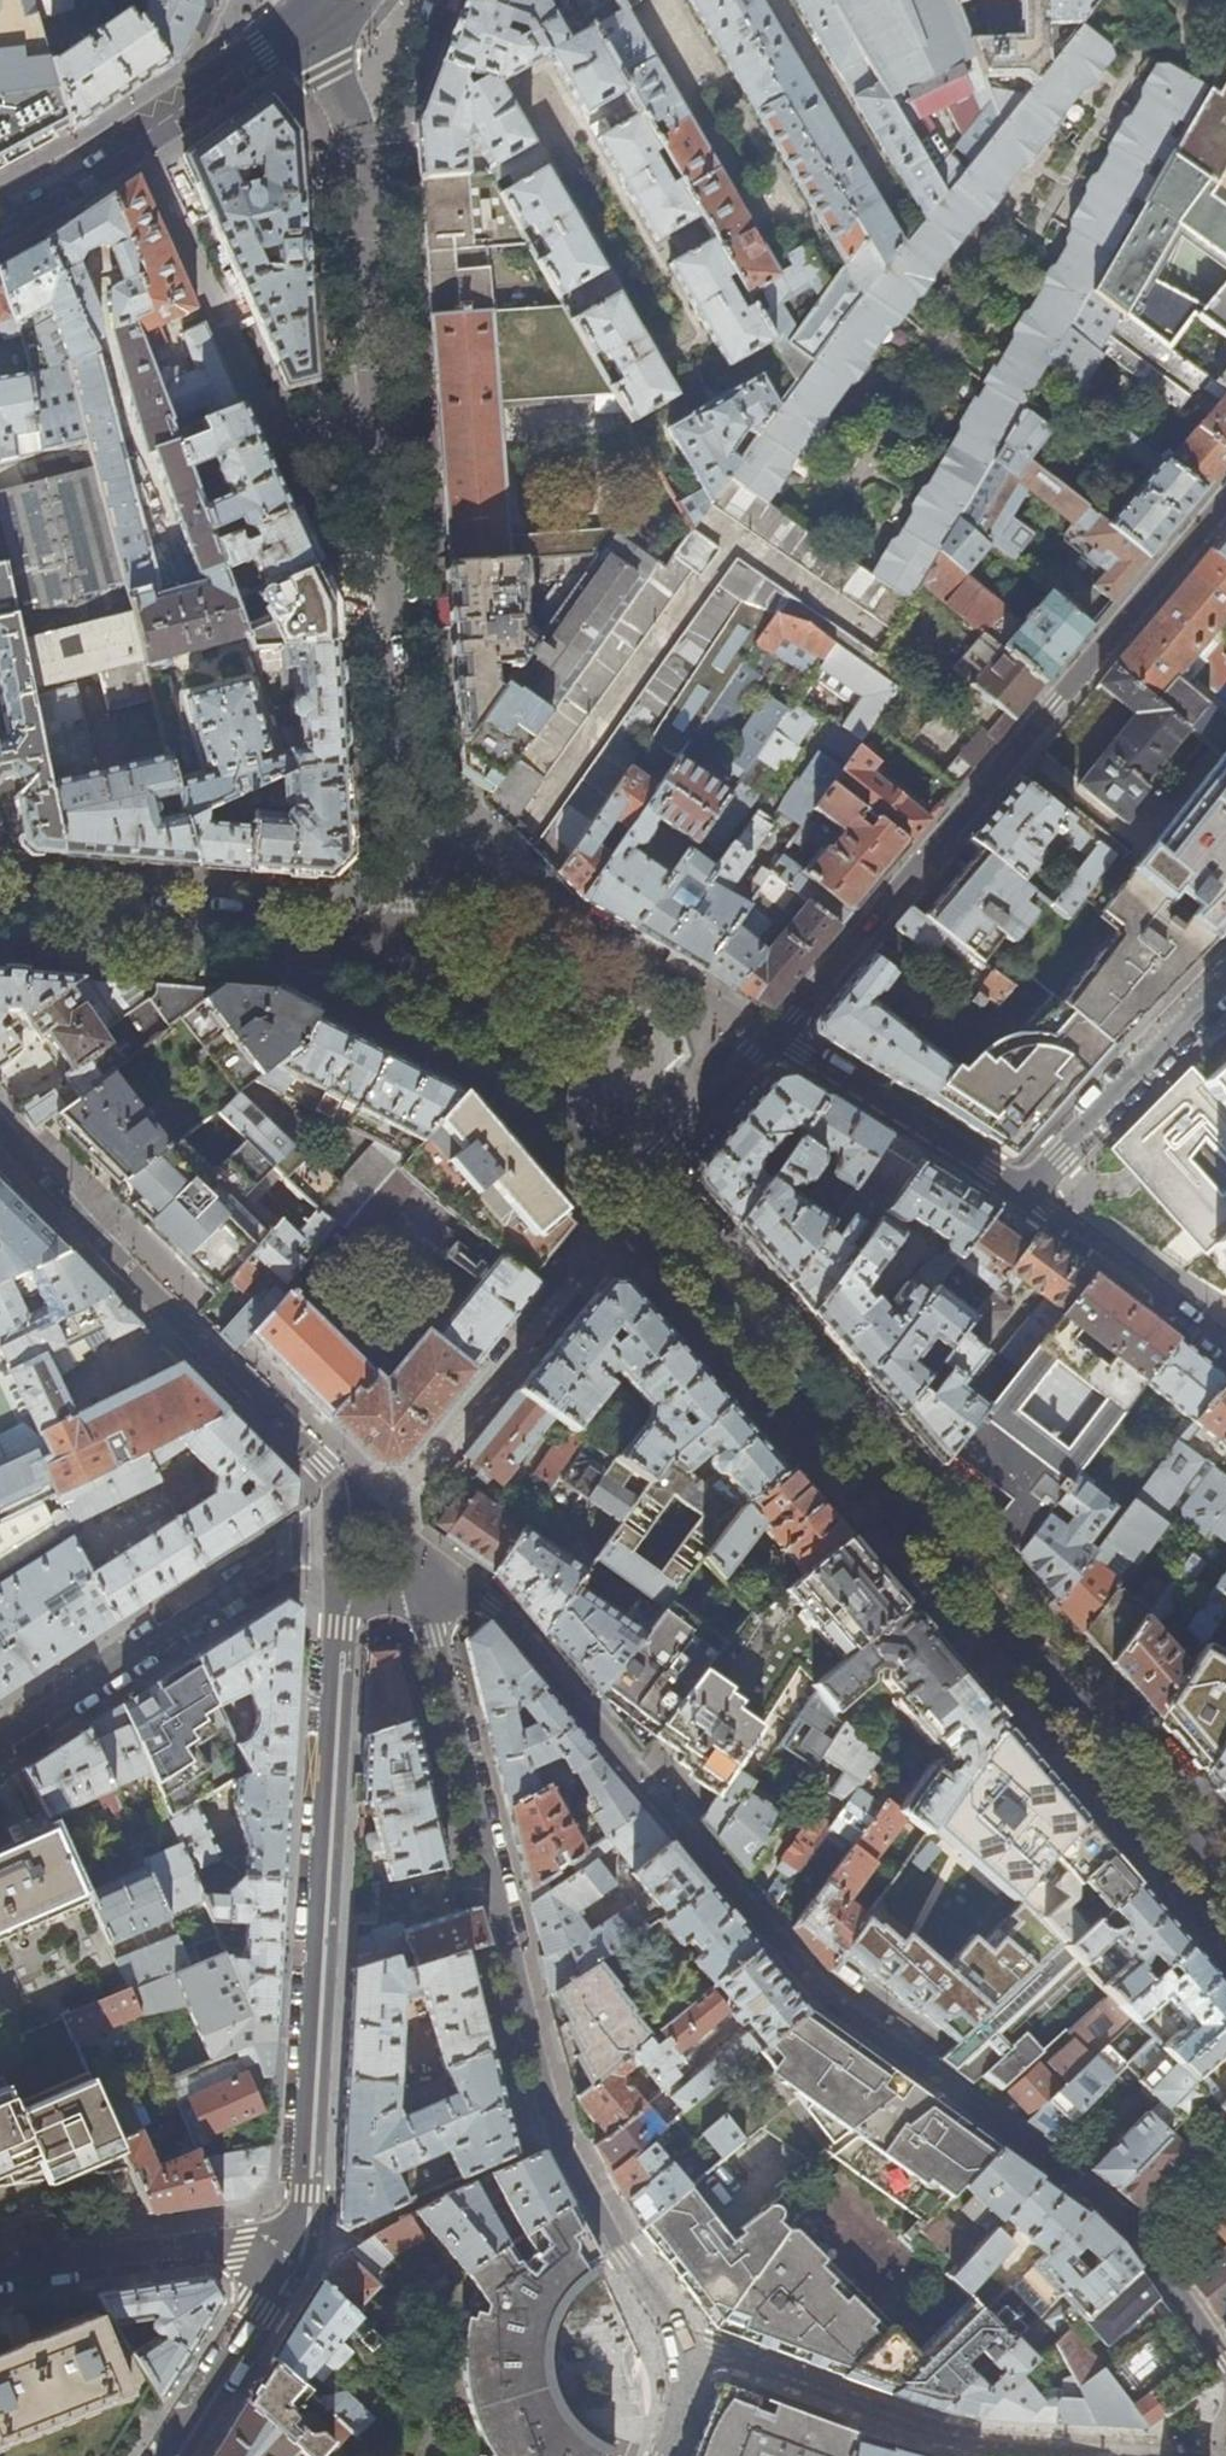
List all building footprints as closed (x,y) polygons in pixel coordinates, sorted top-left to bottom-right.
[(32,0),(0,0),(0,164),(48,139),(67,128),(63,111),(32,0)] [(178,59),(200,10),(200,0),(142,0),(144,19),(133,25),(126,15),(61,58),(57,54),(56,52),(48,20),(74,14),(70,0),(32,0),(63,111),(67,128),(69,133),(153,76),(165,68),(178,59)] [(450,33),(421,112),(416,124),(420,179),(486,175),(518,230),(529,225),(546,256),(536,262),(556,296),(602,270),(544,170),(542,171),(529,148),(531,147),(496,87),(549,59),(583,118),(629,92),(574,0),(463,0),(450,33)] [(629,92),(642,116),(650,128),(659,123),(666,134),(656,140),(663,151),(681,181),(701,216),(713,236),(722,231),(728,241),(719,247),(735,274),(753,306),(773,339),(825,272),(824,268),(822,269),(814,254),(815,253),(814,251),(813,252),(808,243),(809,242),(808,240),(784,253),(785,255),(786,254),(792,264),(778,272),(625,11),(638,4),(640,0),(574,0),(629,92)] [(797,380),(903,243),(758,0),(688,0),(844,263),(787,342),(804,354),(792,371),(797,380)] [(923,218),(943,193),(920,154),(904,128),(828,0),(794,0),(923,218)] [(904,128),(987,86),(983,76),(969,40),(968,37),(959,14),(956,6),(954,0),(828,0),(904,128)] [(1014,5),(1016,38),(969,40),(983,76),(1019,76),(1031,85),(1043,70),(1042,45),(1041,25),(1039,0),(1011,0),(1014,5)] [(1041,25),(1078,24),(1079,22),(1095,0),(1039,0),(1041,25)] [(974,9),(959,14),(968,37),(982,30),(974,9)] [(933,280),(933,272),(949,254),(957,249),(967,236),(962,232),(970,220),(982,217),(999,195),(996,193),(998,185),(1012,167),(1026,162),(1044,139),(1045,132),(1050,125),(1054,127),(1067,110),(1068,96),(1074,88),(1087,84),(1109,56),(1107,41),(1079,22),(1078,24),(1062,45),(1043,70),(1031,85),(1024,94),(1001,122),(943,193),(923,218),(903,243),(797,380),(778,407),(758,436),(741,460),(730,475),(768,502),(791,470),(793,460),(797,455),(794,452),(802,442),(813,438),(826,421),(828,406),(844,385),(859,378),(868,365),(871,348),(884,330),(897,324),(906,312),(903,310),(913,297),(921,296),(933,280)] [(1062,45),(1042,45),(1043,70),(1062,45)] [(1210,87),(1093,290),(1109,302),(1158,339),(1170,349),(1186,327),(1195,314),(1225,338),(1225,339),(1225,317),(1146,275),(1174,227),(1225,266),(1225,59),(1210,87)] [(1048,367),(1070,329),(1093,290),(1210,87),(1179,71),(1180,64),(1155,66),(1142,89),(1141,98),(1131,116),(1124,120),(1108,147),(1107,157),(1098,172),(1093,175),(1087,185),(1085,193),(1071,219),(1070,230),(1064,239),(1066,246),(1056,263),(1049,266),(1040,282),(1040,291),(1029,308),(1023,311),(1012,329),(1012,338),(996,367),(992,365),(982,383),(985,385),(977,398),(974,397),(960,422),(959,430),(928,484),(922,487),(912,505),(913,511),(899,534),(891,542),(871,575),(880,581),(913,599),(925,580),(961,517),(1005,442),(1031,396),(1048,367)] [(987,87),(992,100),(1001,122),(1024,94),(987,87)] [(228,261),(285,386),(314,379),(304,252),(296,134),(268,96),(227,127),(183,160),(228,261)] [(943,193),(1001,122),(992,100),(949,155),(941,142),(920,154),(943,193)] [(656,140),(650,128),(642,116),(597,141),(655,241),(701,216),(681,181),(669,188),(651,157),(663,151),(656,140)] [(486,175),(420,179),(421,194),(430,316),(434,370),(447,565),(599,553),(615,533),(615,531),(509,534),(499,404),(614,397),(607,385),(590,354),(569,319),(562,307),(488,312),(483,247),(526,244),(518,230),(486,175)] [(125,185),(112,194),(142,275),(137,277),(151,314),(134,320),(169,420),(168,420),(172,432),(199,421),(241,406),(222,363),(204,323),(181,333),(194,371),(188,373),(186,368),(182,370),(183,375),(177,378),(157,325),(197,309),(170,249),(137,176),(125,185)] [(45,240),(45,241),(89,344),(99,339),(97,319),(77,264),(82,252),(99,246),(110,248),(122,281),(110,291),(112,331),(145,453),(150,451),(194,574),(204,579),(206,589),(149,604),(146,595),(149,586),(93,362),(100,360),(97,352),(94,353),(93,352),(64,362),(85,441),(97,488),(143,664),(245,638),(244,634),(232,600),(221,571),(211,543),(207,531),(198,507),(185,469),(176,444),(172,432),(168,420),(169,420),(134,320),(151,314),(137,277),(142,275),(112,194),(77,218),(45,240)] [(654,242),(664,260),(708,237),(698,218),(654,242)] [(723,281),(735,274),(719,247),(715,239),(669,265),(727,365),(774,340),(773,339),(753,306),(742,312),(723,281)] [(0,267),(0,280),(18,336),(28,365),(26,374),(26,376),(37,452),(85,441),(64,362),(93,352),(89,344),(45,241),(40,244),(0,267)] [(1,343),(18,336),(0,280),(0,342),(1,343)] [(616,294),(569,319),(590,354),(599,349),(617,380),(607,385),(614,397),(628,421),(674,395),(616,294)] [(1158,339),(1109,302),(1086,341),(1091,345),(1177,411),(1186,399),(1109,340),(1114,330),(1195,389),(1200,383),(1221,399),(1197,426),(1225,448),(1225,391),(1215,382),(1170,349),(1158,339)] [(1225,342),(1225,339),(1225,338),(1195,314),(1186,327),(1218,352),(1225,342)] [(1091,345),(1086,341),(1070,329),(1048,367),(1069,383),(1091,345)] [(1215,382),(1225,391),(1225,368),(1215,382)] [(711,502),(730,475),(741,460),(729,451),(747,428),(758,436),(778,407),(760,375),(666,428),(700,488),(675,502),(691,530),(693,527),(711,502)] [(0,380),(0,460),(37,452),(26,376),(0,380)] [(1206,490),(1136,435),(1126,428),(1119,438),(1156,466),(1135,491),(1130,487),(1125,493),(1130,498),(1115,515),(1047,463),(1049,459),(1037,450),(1031,456),(1028,454),(1050,429),(1031,414),(1037,408),(1035,406),(1037,400),(1031,396),(1005,442),(1150,556),(1178,523),(1206,490)] [(241,406),(199,421),(203,432),(176,444),(185,469),(211,457),(216,468),(214,470),(214,472),(220,485),(221,486),(224,486),(227,494),(198,507),(207,531),(236,518),(241,531),(288,511),(276,484),(249,423),(241,406)] [(1136,435),(1206,490),(1220,474),(1225,466),(1225,448),(1197,426),(1174,454),(1141,429),(1136,435)] [(1005,442),(961,517),(992,543),(1013,561),(1035,534),(1010,513),(1027,484),(1077,524),(1069,534),(1070,542),(1086,555),(1084,558),(1095,566),(1097,564),(1105,571),(1094,585),(1113,601),(1150,556),(1005,442)] [(768,502),(730,475),(711,502),(782,552),(895,631),(913,599),(880,581),(871,575),(768,502)] [(0,510),(0,547),(3,562),(28,690),(97,671),(105,708),(152,699),(143,664),(97,488),(0,510)] [(288,511),(241,531),(211,543),(221,571),(249,558),(262,587),(313,565),(299,534),(288,511)] [(992,543),(961,517),(925,580),(984,632),(992,638),(1014,613),(967,573),(992,543)] [(720,548),(693,527),(691,530),(665,567),(657,562),(525,746),(524,745),(489,793),(485,799),(506,821),(539,775),(542,776),(694,568),(702,574),(720,548)] [(1114,666),(1164,708),(1184,684),(1175,676),(1225,616),(1225,532),(1114,666)] [(615,533),(599,553),(561,605),(537,639),(516,667),(502,687),(460,744),(461,752),(462,764),(463,775),(489,793),(524,745),(525,746),(657,562),(615,533)] [(599,553),(447,565),(453,651),(460,744),(502,687),(495,683),(494,665),(508,664),(508,668),(516,667),(537,639),(524,630),(521,587),(524,586),(525,584),(525,577),(561,575),(547,594),(561,605),(599,553)] [(807,625),(835,644),(900,687),(907,677),(908,674),(739,558),(531,847),(556,873),(637,754),(648,738),(740,600),(777,614),(807,625)] [(0,851),(28,853),(45,854),(61,856),(46,780),(29,694),(28,690),(3,562),(0,563),(0,702),(7,738),(1,746),(0,747),(0,851)] [(244,634),(245,638),(249,650),(333,644),(330,614),(329,603),(317,576),(313,565),(262,587),(275,620),(244,634)] [(1050,592),(1002,647),(1044,683),(1067,656),(1090,627),(1050,592)] [(756,644),(777,614),(740,600),(648,738),(668,752),(657,768),(666,774),(677,758),(696,731),(744,662),(756,644)] [(807,625),(777,614),(756,644),(770,652),(781,637),(811,653),(813,651),(825,659),(835,644),(807,625)] [(1002,647),(992,638),(984,632),(955,667),(1007,711),(991,731),(983,725),(943,775),(957,787),(964,778),(1004,730),(1015,717),(1044,683),(1002,647)] [(333,644),(249,650),(256,670),(279,670),(280,691),(291,691),(291,697),(287,699),(286,702),(286,715),(287,717),(289,719),(291,720),(293,721),(294,728),(277,729),(286,755),(292,771),(342,767),(337,706),(333,644)] [(900,687),(835,644),(825,659),(814,674),(878,718),(900,687)] [(760,674),(744,662),(696,731),(710,740),(732,709),(739,707),(760,674)] [(1189,728),(1164,708),(1114,666),(1098,684),(1135,716),(1079,785),(1126,823),(1151,792),(1158,797),(1161,792),(1147,779),(1189,728)] [(226,802),(292,771),(286,755),(256,763),(254,757),(262,755),(264,751),(247,686),(243,683),(188,698),(187,700),(205,767),(208,769),(211,768),(213,774),(175,785),(184,822),(203,813),(226,802)] [(46,780),(93,772),(74,684),(29,694),(46,780)] [(797,698),(812,708),(821,695),(807,684),(797,698)] [(1189,728),(1209,704),(1184,684),(1164,708),(1189,728)] [(759,752),(777,727),(789,710),(767,696),(725,756),(746,771),(759,752)] [(154,707),(167,756),(170,766),(190,761),(175,702),(154,707)] [(832,783),(858,746),(871,727),(859,719),(834,756),(822,747),(790,792),(783,805),(806,821),(815,808),(832,783)] [(807,748),(777,727),(759,752),(789,772),(807,748)] [(878,761),(858,746),(832,783),(909,844),(919,832),(929,820),(871,771),(878,761)] [(648,762),(637,754),(556,873),(577,896),(580,899),(611,855),(595,845),(612,820),(628,831),(657,788),(640,775),(648,762)] [(1225,929),(1225,858),(1217,851),(1211,851),(1225,832),(1225,759),(1222,755),(1132,870),(1217,939),(1225,929)] [(93,772),(46,780),(61,856),(130,861),(196,866),(184,822),(175,785),(170,766),(167,756),(93,772)] [(723,790),(677,758),(666,774),(657,788),(628,831),(611,855),(580,899),(586,902),(633,928),(679,864),(673,861),(664,874),(630,849),(633,844),(634,846),(638,846),(642,845),(653,832),(653,828),(651,825),(657,817),(694,843),(700,835),(739,780),(734,776),(723,790)] [(226,802),(224,825),(202,824),(203,813),(184,822),(196,866),(202,867),(258,871),(327,876),(338,866),(348,855),(347,840),(342,767),(292,771),(226,802)] [(999,802),(969,838),(981,848),(1021,879),(1034,864),(1029,859),(1036,850),(1041,853),(1046,847),(1042,843),(1053,829),(1087,857),(1052,903),(1068,917),(1085,896),(1116,857),(1018,779),(999,802)] [(758,794),(739,780),(700,835),(720,848),(758,794)] [(909,844),(832,783),(815,808),(845,831),(831,848),(828,847),(825,848),(822,849),(809,864),(787,847),(784,853),(853,911),(880,879),(909,844)] [(689,850),(679,864),(633,928),(666,947),(703,968),(748,904),(725,891),(772,821),(756,810),(733,843),(732,843),(714,868),(689,850)] [(1012,942),(1037,912),(1023,900),(1033,889),(1021,879),(981,848),(974,855),(967,864),(959,873),(921,917),(982,964),(1005,936),(1012,942)] [(784,853),(772,871),(807,897),(811,900),(840,927),(853,911),(784,853)] [(1126,1032),(1217,939),(1132,870),(1116,857),(1085,896),(1116,923),(1120,934),(1104,954),(1103,953),(1063,1004),(1111,1047),(1126,1032)] [(756,894),(770,873),(761,868),(747,888),(756,894)] [(771,870),(770,873),(756,894),(748,904),(703,968),(736,987),(734,990),(770,1010),(792,984),(840,927),(811,900),(769,950),(763,944),(789,910),(785,908),(794,897),(802,903),(807,897),(772,871),(771,870)] [(907,911),(893,928),(943,966),(947,962),(935,952),(941,945),(985,979),(976,991),(999,1009),(1014,989),(982,964),(921,917),(910,909),(907,911)] [(1063,1004),(1103,953),(1095,946),(1054,996),(1063,1004)] [(933,1107),(961,1070),(869,1000),(878,990),(881,992),(895,975),(871,955),(853,975),(814,1023),(814,1029),(815,1033),(896,1084),(933,1107)] [(82,978),(0,972),(0,1015),(4,1015),(3,1020),(11,1016),(16,1023),(24,1018),(63,991),(82,978)] [(94,1035),(149,998),(143,993),(144,984),(82,978),(63,991),(94,1035)] [(149,998),(94,1035),(117,1066),(180,1017),(217,989),(156,984),(153,993),(149,998)] [(272,993),(217,989),(180,1017),(238,1093),(254,1081),(304,1043),(318,1017),(277,996),(272,993)] [(961,1070),(933,1107),(938,1110),(992,1144),(1014,1158),(1039,1129),(1078,1085),(1111,1047),(1063,1004),(1054,996),(1047,990),(985,1061),(961,1070)] [(94,1035),(63,991),(24,1018),(37,1039),(46,1033),(72,1070),(63,1076),(78,1096),(110,1072),(117,1066),(94,1035)] [(346,1031),(318,1017),(304,1043),(254,1081),(300,1105),(310,1085),(322,1091),(312,1111),(347,1128),(351,1120),(357,1108),(386,1052),(346,1031)] [(6,1030),(0,1034),(0,1068),(11,1059),(9,1056),(23,1047),(10,1027),(6,1030)] [(418,1068),(386,1052),(357,1108),(419,1142),(425,1135),(463,1093),(460,1089),(418,1068)] [(1207,1079),(1130,1148),(1218,1248),(1225,1256),(1225,1063),(1207,1079)] [(167,1148),(110,1072),(78,1096),(64,1106),(56,1112),(61,1117),(67,1123),(74,1130),(106,1162),(110,1167),(117,1174),(125,1181),(167,1148)] [(779,1166),(827,1097),(820,1092),(791,1074),(773,1077),(731,1127),(699,1165),(699,1184),(736,1227),(772,1176),(765,1169),(761,1169),(759,1171),(761,1167),(760,1163),(767,1155),(779,1166)] [(56,1112),(64,1106),(52,1090),(38,1098),(35,1095),(16,1108),(24,1118),(33,1129),(41,1123),(56,1112)] [(238,1093),(215,1111),(245,1140),(273,1166),(273,1167),(295,1188),(316,1165),(274,1125),(272,1126),(238,1093)] [(474,1106),(463,1093),(425,1135),(419,1142),(406,1158),(397,1167),(416,1182),(501,1254),(530,1278),(575,1224),(566,1213),(485,1119),(474,1106)] [(881,1131),(827,1097),(779,1166),(772,1176),(736,1227),(740,1232),(786,1285),(831,1220),(789,1192),(809,1185),(822,1164),(823,1159),(822,1155),(832,1151),(834,1158),(834,1162),(833,1167),(830,1173),(852,1189),(889,1136),(881,1131)] [(366,1127),(351,1120),(347,1128),(362,1136),(366,1127)] [(912,1150),(889,1136),(852,1189),(831,1220),(786,1285),(789,1289),(811,1314),(867,1236),(924,1158),(912,1150)] [(271,1229),(241,1198),(273,1167),(273,1166),(245,1140),(212,1171),(179,1139),(167,1148),(125,1181),(110,1193),(122,1205),(134,1216),(173,1256),(213,1296),(229,1278),(271,1229)] [(397,1167),(406,1158),(375,1142),(337,1185),(316,1165),(295,1188),(316,1208),(340,1231),(361,1208),(397,1167)] [(956,1263),(999,1205),(962,1182),(924,1158),(867,1236),(811,1314),(829,1336),(866,1378),(937,1287),(956,1263)] [(416,1182),(397,1167),(361,1208),(378,1224),(416,1182)] [(69,1252),(53,1236),(4,1187),(0,1183),(0,1285),(69,1252)] [(1034,1230),(999,1205),(956,1263),(995,1291),(1038,1233),(1034,1230)] [(340,1231),(316,1208),(296,1231),(280,1218),(271,1229),(229,1278),(242,1288),(264,1264),(285,1284),(328,1233),(333,1237),(340,1231)] [(1064,1253),(1038,1233),(995,1291),(975,1317),(944,1356),(938,1364),(947,1371),(928,1394),(920,1388),(898,1416),(905,1424),(940,1465),(950,1454),(962,1438),(955,1432),(952,1436),(950,1433),(959,1424),(968,1430),(987,1406),(964,1387),(989,1355),(983,1349),(1017,1305),(1007,1297),(1020,1280),(1048,1300),(1004,1354),(1013,1361),(1008,1366),(1014,1372),(1056,1320),(1093,1274),(1064,1253)] [(90,1303),(110,1293),(90,1273),(69,1252),(0,1285),(0,1346),(90,1303)] [(540,1285),(530,1278),(501,1254),(430,1339),(426,1338),(422,1340),(382,1387),(293,1297),(296,1293),(291,1288),(284,1295),(250,1333),(259,1341),(352,1435),(378,1462),(397,1461),(455,1390),(474,1365),(501,1332),(540,1285)] [(1056,1320),(1143,1388),(1147,1383),(1179,1341),(1154,1321),(1124,1298),(1093,1274),(1056,1320)] [(614,1372),(629,1389),(654,1366),(652,1364),(676,1341),(654,1316),(624,1281),(606,1282),(592,1299),(584,1309),(541,1362),(536,1367),(517,1390),(554,1416),(568,1427),(574,1431),(610,1386),(605,1382),(614,1372)] [(250,1333),(284,1295),(275,1287),(258,1305),(251,1298),(219,1334),(234,1350),(250,1333)] [(975,1317),(937,1287),(866,1378),(870,1383),(898,1416),(920,1388),(930,1375),(914,1363),(915,1361),(915,1358),(933,1338),(942,1346),(939,1349),(939,1352),(944,1356),(975,1317)] [(110,1293),(90,1303),(0,1346),(0,1480),(16,1513),(38,1502),(142,1451),(225,1410),(180,1364),(73,1417),(45,1356),(102,1328),(109,1341),(141,1324),(125,1308),(110,1293)] [(1143,1388),(1056,1320),(1014,1372),(987,1406),(968,1430),(962,1438),(950,1454),(1010,1500),(991,1525),(997,1531),(1016,1554),(1075,1478),(1143,1388)] [(654,1366),(629,1389),(646,1408),(646,1422),(615,1459),(630,1470),(649,1482),(666,1459),(730,1404),(708,1379),(676,1341),(652,1364),(654,1366)] [(1179,1341),(1147,1383),(1195,1423),(1225,1386),(1225,1380),(1204,1362),(1179,1341)] [(1195,1423),(1178,1440),(1135,1498),(1162,1519),(1205,1461),(1185,1445),(1202,1429),(1225,1449),(1225,1386),(1195,1423)] [(502,1484),(554,1416),(517,1390),(464,1454),(502,1484)] [(730,1404),(666,1459),(686,1473),(709,1452),(712,1457),(709,1462),(709,1465),(710,1468),(718,1476),(720,1477),(724,1476),(747,1504),(786,1470),(764,1444),(730,1404)] [(260,1444),(225,1410),(142,1451),(158,1482),(170,1508),(181,1502),(162,1462),(186,1450),(215,1478),(213,1494),(175,1518),(200,1567),(244,1539),(294,1506),(296,1494),(297,1482),(260,1444)] [(587,1440),(574,1431),(568,1427),(535,1474),(553,1487),(587,1440)] [(54,1532),(158,1482),(142,1451),(38,1502),(54,1532)] [(702,1559),(738,1511),(686,1473),(666,1459),(649,1482),(596,1559),(665,1608),(675,1594),(702,1559)] [(582,1496),(601,1469),(587,1460),(569,1486),(582,1496)] [(1213,1468),(1181,1508),(1183,1520),(1204,1536),(1210,1529),(1225,1507),(1225,1478),(1213,1468)] [(596,1559),(649,1482),(630,1470),(585,1534),(591,1538),(575,1563),(535,1536),(542,1526),(531,1518),(525,1527),(493,1574),(518,1604),(544,1634),(579,1584),(596,1559)] [(786,1470),(747,1504),(738,1511),(702,1559),(720,1579),(761,1526),(797,1567),(783,1580),(789,1588),(845,1539),(823,1513),(786,1470)] [(1112,1507),(1075,1478),(1016,1554),(1022,1561),(1056,1601),(1089,1558),(1094,1552),(1084,1544),(1112,1507)] [(493,1574),(525,1527),(470,1489),(463,1498),(458,1495),(438,1524),(448,1532),(444,1538),(459,1549),(459,1550),(467,1556),(493,1574)] [(1167,1522),(1162,1519),(1135,1498),(1103,1540),(1115,1550),(1101,1566),(1089,1558),(1056,1601),(1063,1609),(1083,1631),(1117,1585),(1134,1563),(1135,1564),(1135,1563),(1167,1522)] [(38,1502),(16,1513),(0,1521),(0,1571),(57,1537),(54,1532),(38,1502)] [(1210,1529),(1225,1542),(1225,1507),(1210,1529)] [(169,1587),(200,1567),(175,1518),(130,1547),(128,1542),(122,1546),(124,1551),(99,1567),(93,1558),(82,1565),(114,1623),(169,1587)] [(845,1539),(789,1588),(786,1591),(844,1659),(904,1607),(857,1552),(845,1539)] [(46,1667),(114,1623),(82,1565),(68,1541),(62,1545),(61,1544),(0,1582),(0,1697),(46,1667)] [(1192,1552),(1166,1586),(1109,1663),(1134,1691),(1156,1717),(1190,1667),(1154,1624),(1173,1608),(1187,1592),(1184,1590),(1205,1562),(1192,1552)] [(1215,1587),(1225,1595),(1225,1573),(1215,1587)] [(1135,1598),(1117,1585),(1083,1631),(1103,1656),(1109,1663),(1166,1586),(1152,1576),(1135,1598)] [(579,1584),(544,1634),(566,1660),(597,1696),(604,1687),(646,1632),(579,1584)] [(1215,1587),(1188,1626),(1204,1647),(1225,1614),(1225,1595),(1215,1587)] [(844,1659),(786,1591),(754,1618),(748,1612),(729,1638),(701,1673),(713,1681),(710,1686),(737,1703),(733,1711),(747,1719),(745,1723),(758,1731),(798,1669),(813,1686),(844,1659)] [(672,1712),(700,1676),(701,1673),(729,1638),(675,1594),(665,1608),(646,1632),(604,1687),(611,1693),(619,1700),(612,1708),(624,1718),(635,1729),(643,1721),(656,1732),(657,1731),(672,1712)] [(196,1656),(219,1705),(248,1691),(252,1696),(255,1705),(255,1714),(254,1721),(252,1727),(247,1735),(244,1738),(237,1744),(250,1771),(290,1775),(294,1709),(300,1608),(292,1604),(284,1599),(196,1656)] [(904,1607),(844,1659),(813,1686),(815,1689),(837,1713),(872,1683),(872,1674),(877,1670),(885,1674),(883,1680),(897,1697),(893,1701),(907,1717),(959,1671),(911,1615),(904,1607)] [(524,1703),(542,1689),(488,1623),(467,1642),(484,1711),(485,1716),(509,1710),(514,1708),(524,1703)] [(382,1652),(369,1654),(365,1727),(364,1737),(412,1721),(404,1686),(396,1651),(382,1652)] [(227,1722),(219,1705),(196,1656),(158,1681),(121,1705),(149,1771),(169,1819),(198,1802),(212,1793),(185,1749),(227,1722)] [(1190,1667),(1156,1717),(1163,1725),(1204,1774),(1225,1735),(1225,1678),(1196,1659),(1190,1667)] [(778,1745),(815,1689),(813,1686),(798,1669),(758,1731),(716,1797),(712,1802),(709,1807),(701,1820),(707,1827),(715,1838),(746,1793),(778,1745)] [(959,1671),(907,1717),(929,1744),(934,1745),(937,1742),(944,1750),(946,1759),(936,1760),(933,1764),(930,1763),(898,1807),(908,1814),(928,1830),(932,1825),(994,1738),(1000,1733),(1006,1727),(998,1717),(959,1671)] [(701,1673),(700,1676),(672,1712),(657,1731),(664,1736),(670,1741),(668,1744),(683,1756),(678,1762),(702,1779),(699,1784),(708,1790),(716,1797),(758,1731),(745,1723),(747,1719),(733,1711),(737,1703),(710,1686),(713,1681),(701,1673)] [(572,1724),(542,1689),(524,1703),(514,1708),(509,1710),(485,1716),(494,1753),(508,1809),(539,1791),(529,1772),(562,1756),(571,1773),(576,1769),(599,1757),(572,1724)] [(809,1777),(845,1723),(837,1713),(815,1689),(778,1745),(800,1759),(795,1767),(809,1777)] [(117,1708),(86,1728),(112,1788),(149,1771),(121,1705),(117,1708)] [(419,1749),(412,1721),(364,1737),(362,1770),(360,1805),(369,1802),(427,1781),(419,1749)] [(877,1760),(845,1723),(809,1777),(808,1778),(846,1804),(870,1770),(877,1760)] [(124,1817),(112,1788),(86,1728),(53,1749),(22,1769),(48,1818),(96,1796),(101,1807),(110,1805),(117,1820),(124,1817)] [(994,1738),(932,1825),(950,1840),(892,1907),(880,1897),(867,1915),(839,1954),(889,1993),(954,2043),(1064,1941),(1044,1917),(1064,1896),(1052,1886),(1039,1874),(1053,1857),(1080,1826),(1031,1769),(1000,1733),(994,1738)] [(1204,1774),(1225,1799),(1225,1735),(1204,1774)] [(624,1787),(599,1757),(576,1769),(590,1794),(585,1797),(607,1837),(645,1812),(624,1787)] [(896,1788),(870,1770),(846,1804),(831,1825),(829,1828),(853,1845),(888,1799),(896,1788)] [(287,1826),(290,1775),(250,1771),(236,1779),(234,1805),(246,1849),(245,1876),(247,1876),(284,1879),(287,1826)] [(438,1827),(427,1781),(369,1802),(377,1832),(369,1835),(366,1841),(368,1847),(373,1850),(381,1848),(388,1880),(447,1868),(438,1827)] [(550,1784),(539,1791),(508,1809),(515,1839),(527,1890),(587,1851),(550,1784)] [(746,1793),(715,1838),(719,1841),(745,1873),(783,1817),(769,1808),(768,1804),(771,1798),(767,1795),(763,1801),(759,1802),(746,1793)] [(898,1807),(888,1799),(853,1845),(820,1890),(830,1897),(823,1906),(813,1899),(791,1928),(805,1944),(827,1970),(839,1954),(867,1915),(847,1899),(876,1859),(875,1858),(908,1814),(898,1807)] [(198,1802),(169,1819),(179,1843),(194,1878),(202,1875),(199,1868),(221,1859),(198,1802)] [(661,1832),(645,1812),(607,1837),(587,1851),(527,1890),(531,1905),(540,1943),(543,1953),(539,1956),(549,1994),(563,1984),(648,1928),(632,1905),(591,1932),(577,1912),(615,1885),(597,1861),(616,1846),(633,1869),(630,1872),(665,1917),(708,1888),(690,1867),(669,1841),(661,1832)] [(821,1840),(829,1828),(831,1825),(815,1813),(778,1865),(785,1871),(767,1899),(774,1907),(809,1857),(821,1840)] [(1053,1857),(1066,1872),(1052,1886),(1064,1896),(1044,1917),(1064,1941),(1066,1944),(1139,1882),(1108,1846),(1086,1820),(1080,1826),(1053,1857)] [(63,2016),(127,1989),(114,1959),(107,1943),(88,1900),(82,1902),(54,1829),(39,1836),(22,1844),(13,1847),(0,1853),(0,2041),(63,2016)] [(821,1840),(809,1857),(817,1863),(827,1849),(826,1844),(821,1840)] [(179,1843),(142,1860),(166,1915),(202,1898),(194,1878),(179,1843)] [(85,1891),(88,1900),(107,1943),(167,1918),(166,1915),(142,1860),(138,1849),(132,1851),(139,1868),(85,1891)] [(282,1909),(284,1879),(247,1876),(245,1876),(241,1874),(226,1887),(226,1893),(216,1893),(208,1873),(202,1875),(194,1878),(202,1898),(214,1926),(217,1933),(218,1935),(280,1939),(282,1909)] [(1160,1906),(1139,1882),(1066,1944),(1065,1945),(1083,1965),(1110,1940),(1129,1961),(1102,1985),(1108,1992),(1121,2006),(1192,1944),(1160,1906)] [(722,1905),(708,1888),(665,1917),(660,1920),(681,1946),(688,1940),(701,1955),(694,1961),(713,1985),(717,1982),(758,1948),(722,1905)] [(401,1969),(467,1950),(488,1944),(485,1928),(480,1906),(404,1929),(403,1925),(396,1923),(352,1935),(350,1970),(397,1955),(401,1969)] [(177,1942),(180,1948),(217,1933),(214,1926),(177,1942)] [(174,1935),(114,1959),(127,1989),(187,1965),(180,1948),(177,1942),(174,1935)] [(278,1979),(280,1939),(218,1935),(224,1949),(254,2022),(275,2024),(278,1979)] [(1066,1944),(1064,1941),(954,2043),(938,2058),(971,2083),(991,2098),(1000,2091),(1039,2054),(1041,2054),(1066,2032),(1108,1992),(1102,1985),(1083,1965),(1065,1945),(1066,1944)] [(1192,1944),(1121,2006),(1133,2018),(1137,2022),(1163,1998),(1187,2025),(1162,2047),(1179,2064),(1225,2022),(1225,1983),(1219,1975),(1214,1969),(1192,1944)] [(784,1979),(758,1948),(717,1982),(737,2007),(731,2012),(741,2025),(748,2020),(768,2044),(810,2010),(784,1979)] [(185,2010),(208,2063),(250,2044),(253,2052),(263,2077),(272,2076),(275,2028),(275,2024),(254,2022),(224,1949),(187,1965),(127,1989),(138,2014),(141,2020),(141,2021),(185,2010)] [(477,1990),(467,1950),(401,1969),(397,1955),(350,1970),(345,2048),(343,2079),(398,2082),(399,2065),(401,2003),(409,2004),(410,1997),(425,1994),(442,2068),(491,2048),(477,1990)] [(660,2030),(663,2028),(646,2006),(648,2004),(631,1982),(633,1980),(612,1953),(563,1984),(571,1999),(579,2015),(575,2017),(583,2033),(590,2046),(586,2049),(590,2057),(593,2063),(601,2079),(660,2030)] [(710,1988),(670,2022),(663,2028),(660,2030),(676,2052),(728,2010),(710,1988)] [(74,2041),(138,2014),(127,1989),(63,2016),(74,2041)] [(1133,2018),(1121,2006),(1108,1992),(1066,2032),(1079,2047),(1061,2065),(1072,2077),(1076,2073),(1081,2068),(1133,2018)] [(768,2077),(799,2098),(769,2122),(791,2151),(769,2167),(791,2188),(830,2156),(841,2167),(877,2202),(884,2195),(918,2228),(1000,2148),(906,2080),(861,2047),(836,2029),(820,2017),(811,2011),(810,2010),(768,2044),(760,2050),(752,2057),(768,2077)] [(1152,2037),(1137,2022),(1133,2018),(1081,2068),(1097,2083),(1122,2058),(1121,2057),(1126,2052),(1132,2058),(1152,2037)] [(1179,2064),(1209,2095),(1218,2105),(1225,2112),(1225,2100),(1203,2073),(1220,2059),(1225,2065),(1225,2022),(1179,2064)] [(676,2052),(660,2030),(601,2079),(576,2100),(603,2133),(606,2137),(644,2105),(621,2078),(635,2066),(633,2063),(637,2059),(663,2090),(679,2076),(674,2068),(682,2061),(676,2052)] [(678,2118),(747,2061),(752,2057),(760,2050),(747,2034),(671,2098),(678,2107),(673,2111),(678,2118)] [(1116,2191),(1171,2134),(1167,2131),(1179,2119),(1182,2122),(1209,2095),(1179,2064),(1162,2047),(1152,2037),(1132,2058),(1125,2065),(1159,2099),(1090,2170),(1089,2171),(1116,2191)] [(236,2059),(253,2052),(250,2044),(208,2063),(167,2082),(171,2090),(176,2100),(193,2142),(261,2113),(236,2059)] [(504,2100),(491,2048),(442,2068),(454,2092),(402,2116),(396,2104),(398,2082),(343,2079),(342,2109),(335,2224),(342,2230),(406,2202),(394,2173),(446,2149),(460,2178),(517,2153),(504,2100)] [(1004,2095),(1029,2120),(1060,2089),(1036,2063),(1004,2095)] [(680,2069),(682,2073),(688,2069),(685,2065),(680,2069)] [(1076,2073),(1072,2077),(1060,2089),(1029,2120),(1025,2124),(1032,2129),(1050,2142),(1093,2098),(1077,2082),(1081,2079),(1076,2073)] [(0,2089),(0,2188),(20,2185),(71,2178),(130,2170),(100,2100),(91,2081),(18,2112),(7,2086),(0,2089)] [(132,2086),(100,2100),(130,2170),(149,2214),(185,2208),(220,2203),(201,2159),(196,2148),(154,2167),(136,2124),(145,2119),(139,2105),(141,2104),(132,2086)] [(167,2104),(176,2100),(171,2090),(163,2094),(167,2104)] [(1000,2091),(991,2098),(997,2103),(1004,2096),(1000,2091)] [(664,2130),(644,2105),(606,2137),(596,2146),(608,2169),(610,2174),(650,2141),(664,2130)] [(744,2142),(725,2118),(702,2138),(722,2161),(744,2142)] [(1139,2208),(1191,2155),(1171,2134),(1116,2191),(1139,2208)] [(248,2151),(201,2159),(220,2203),(245,2199),(255,2189),(266,2176),(268,2142),(269,2136),(248,2137),(248,2151)] [(625,2201),(669,2165),(670,2164),(650,2141),(610,2174),(622,2196),(625,2201)] [(1022,2164),(1000,2148),(965,2185),(975,2195),(961,2209),(976,2223),(978,2221),(989,2231),(1040,2177),(1022,2164)] [(490,2173),(523,2234),(571,2204),(565,2191),(551,2166),(543,2150),(490,2173)] [(639,2228),(690,2187),(670,2164),(669,2165),(625,2201),(627,2205),(639,2228)] [(945,2273),(912,2241),(880,2211),(877,2202),(841,2167),(806,2203),(728,2314),(717,2329),(718,2330),(741,2339),(767,2349),(803,2362),(843,2377),(893,2326),(945,2273)] [(1058,2190),(1040,2177),(989,2231),(975,2245),(957,2264),(948,2274),(966,2293),(1013,2242),(1009,2238),(1017,2229),(1038,2248),(1032,2254),(1037,2260),(1047,2251),(1046,2250),(1088,2212),(1058,2190)] [(374,2234),(394,2254),(423,2237),(415,2223),(421,2218),(465,2272),(492,2253),(493,2254),(503,2247),(508,2244),(473,2180),(442,2194),(374,2234)] [(729,2238),(690,2187),(639,2228),(640,2229),(642,2232),(662,2258),(667,2260),(671,2260),(676,2258),(686,2271),(678,2278),(717,2329),(728,2314),(806,2203),(791,2188),(729,2238)] [(538,2361),(538,2354),(539,2346),(541,2331),(543,2324),(545,2319),(546,2317),(553,2304),(557,2298),(569,2283),(590,2267),(586,2262),(598,2254),(571,2204),(523,2234),(522,2236),(531,2250),(523,2264),(526,2266),(523,2270),(520,2261),(514,2264),(503,2247),(493,2254),(492,2253),(465,2272),(464,2273),(487,2306),(484,2314),(475,2312),(472,2319),(465,2317),(463,2327),(467,2331),(463,2335),(462,2357),(462,2373),(463,2385),(466,2398),(468,2406),(472,2418),(480,2436),(479,2436),(490,2455),(489,2455),(602,2455),(603,2455),(588,2447),(573,2436),(563,2425),(558,2419),(549,2404),(547,2397),(543,2388),(541,2379),(538,2361)] [(1209,2223),(1225,2242),(1225,2207),(1209,2223)] [(940,2211),(923,2231),(957,2264),(975,2245),(940,2211)] [(1115,2238),(1088,2212),(1046,2250),(1047,2251),(1037,2260),(1034,2263),(1063,2295),(1120,2242),(1115,2238)] [(374,2272),(394,2254),(374,2234),(360,2242),(351,2248),(374,2272)] [(1123,2246),(1120,2242),(1063,2295),(1070,2303),(1049,2323),(1062,2338),(1073,2328),(1083,2319),(1138,2267),(1123,2246)] [(1191,2282),(1203,2300),(1217,2319),(1225,2312),(1225,2247),(1191,2282)] [(333,2260),(321,2280),(354,2311),(379,2285),(347,2251),(339,2256),(333,2260)] [(1063,2295),(1034,2263),(1023,2274),(1052,2305),(1063,2295)] [(1159,2297),(1138,2267),(1083,2319),(1107,2345),(1159,2297)] [(425,2286),(433,2296),(449,2284),(443,2273),(425,2286)] [(1023,2274),(1011,2285),(1040,2316),(1052,2305),(1023,2274)] [(221,2304),(204,2278),(158,2285),(98,2294),(115,2323),(151,2386),(161,2400),(197,2341),(201,2336),(221,2304)] [(361,2318),(354,2311),(321,2280),(295,2321),(272,2358),(299,2383),(323,2358),(332,2367),(349,2350),(340,2340),(352,2327),(361,2318)] [(893,2326),(843,2377),(852,2380),(895,2395),(931,2408),(938,2411),(977,2375),(965,2363),(982,2349),(992,2361),(1018,2337),(1040,2316),(1011,2285),(984,2311),(970,2298),(918,2348),(893,2326)] [(1104,2369),(1073,2328),(1062,2338),(1056,2343),(1074,2378),(1098,2426),(1137,2428),(1146,2429),(1218,2380),(1206,2364),(1190,2376),(1182,2365),(1198,2353),(1194,2347),(1169,2311),(1147,2329),(1147,2331),(1104,2369)] [(129,2396),(99,2316),(24,2345),(0,2354),(0,2447),(129,2396)] [(362,2339),(374,2351),(384,2341),(361,2318),(352,2327),(363,2338),(362,2339)] [(151,2386),(115,2323),(103,2327),(129,2396),(0,2447),(0,2455),(107,2455),(123,2431),(127,2425),(139,2405),(151,2386)] [(1039,2359),(1018,2337),(992,2361),(991,2362),(1003,2374),(989,2388),(977,2375),(938,2411),(946,2413),(968,2417),(975,2419),(1031,2367),(1039,2359)] [(272,2358),(248,2396),(246,2399),(299,2448),(307,2455),(319,2455),(334,2440),(341,2447),(353,2433),(334,2415),(322,2427),(320,2425),(309,2428),(297,2417),(296,2410),(292,2406),(303,2394),(311,2401),(315,2397),(299,2383),(272,2358)] [(1041,2377),(1031,2367),(975,2419),(1023,2422),(1032,2422),(1047,2423),(1056,2424),(1070,2424),(1098,2426),(1074,2378),(1065,2382),(1064,2397),(1060,2397),(1057,2402),(1057,2406),(1049,2406),(1031,2385),(1041,2377)] [(759,2398),(732,2389),(721,2385),(699,2443),(693,2455),(924,2455),(912,2452),(904,2449),(870,2437),(855,2432),(826,2422),(776,2404),(766,2401),(759,2398)] [(315,2397),(334,2415),(353,2433),(357,2436),(375,2417),(347,2391),(315,2397)] [(299,2448),(246,2399),(221,2440),(211,2455),(292,2455),(299,2448)]
